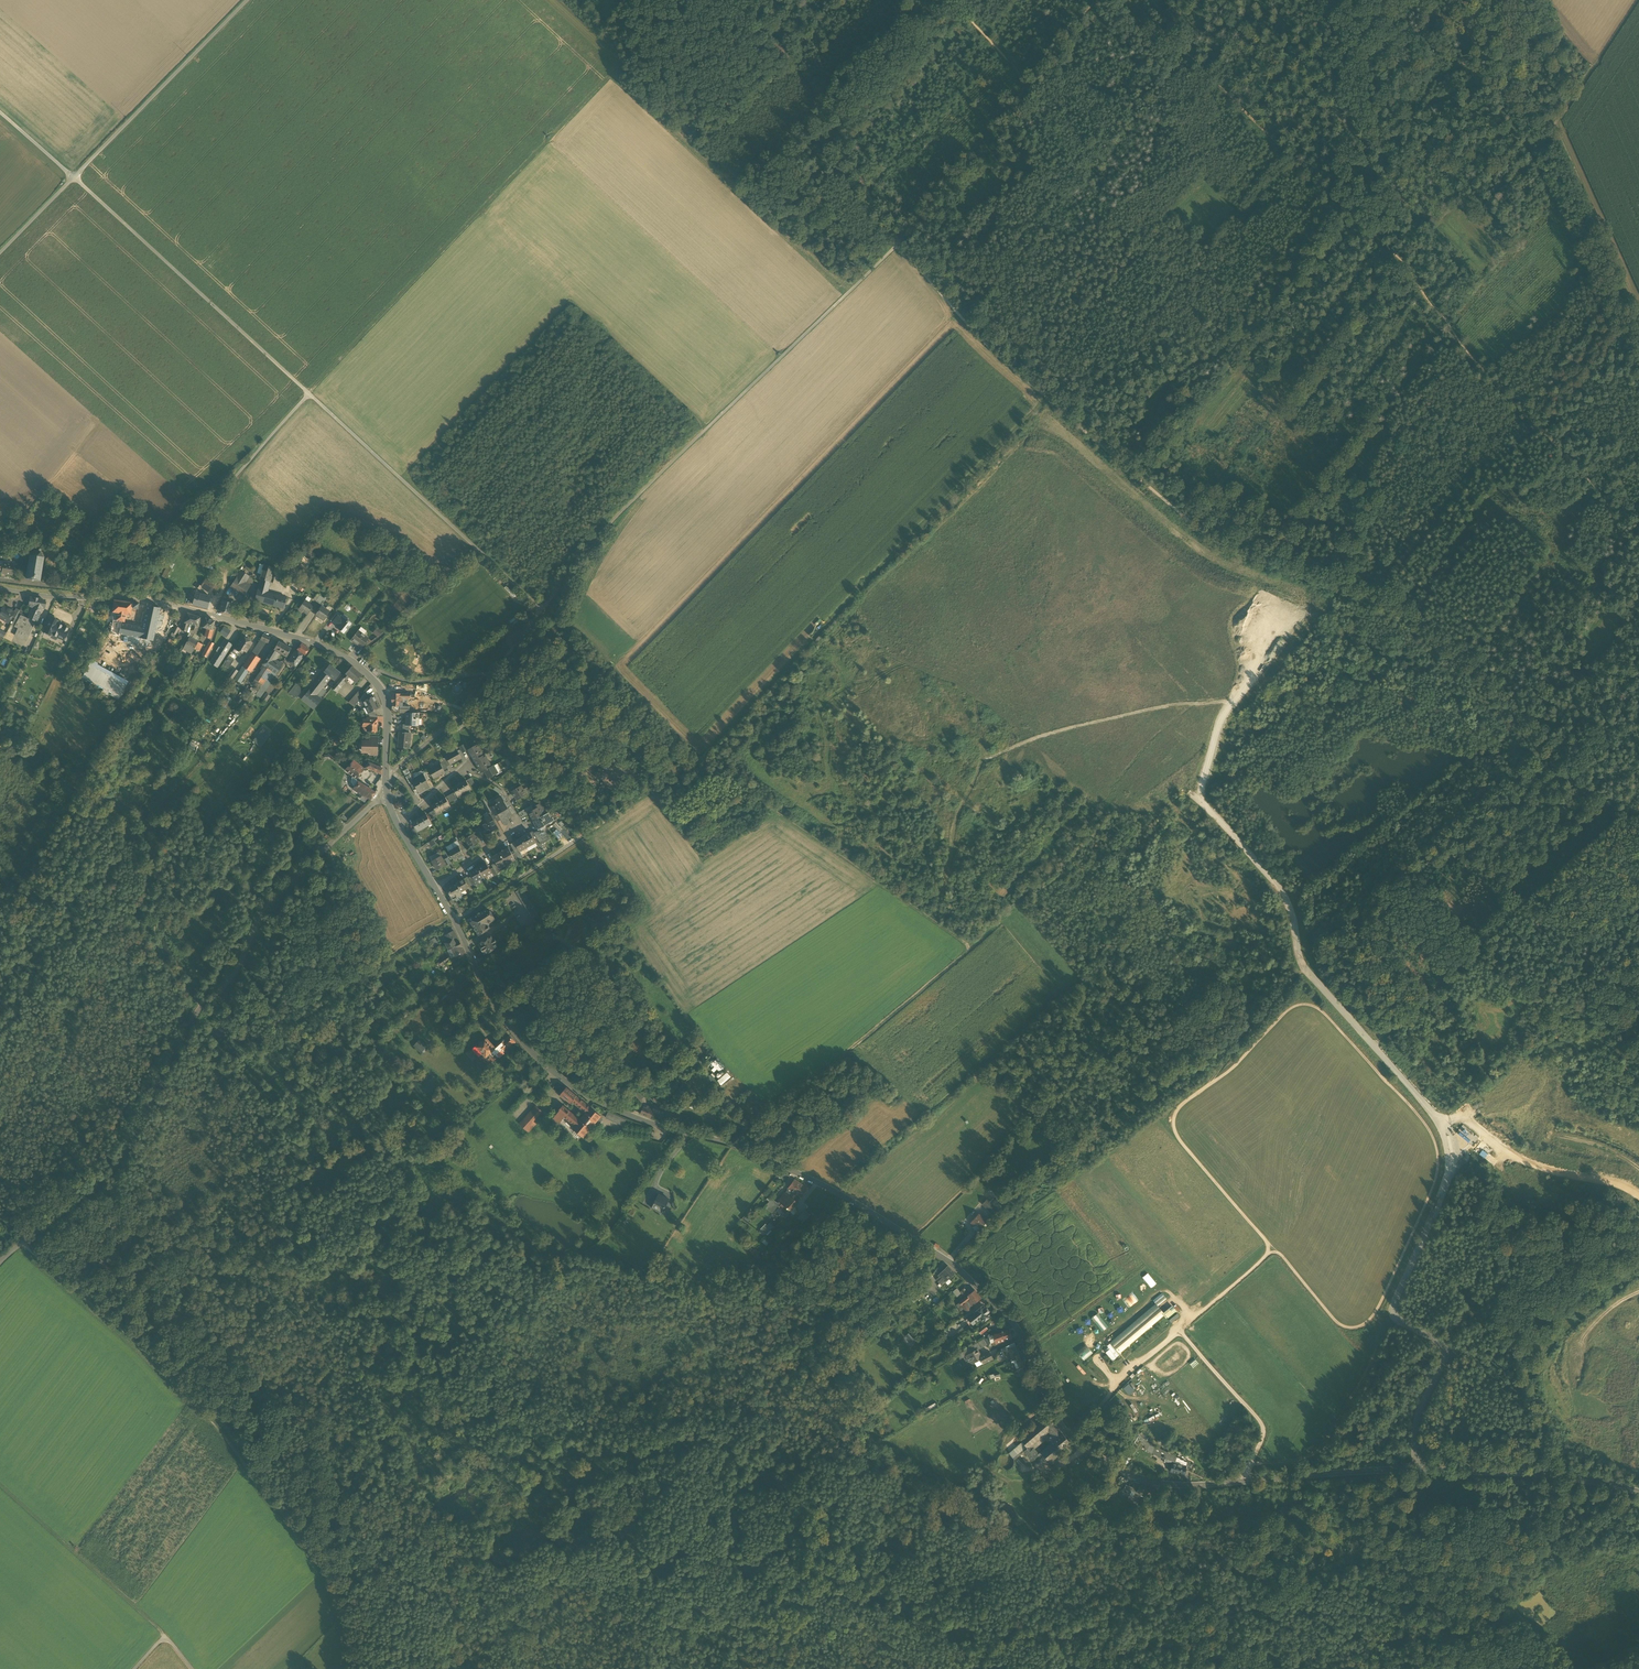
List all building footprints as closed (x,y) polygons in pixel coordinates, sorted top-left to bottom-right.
[(26,578),(40,581),(44,557),(41,552),(41,548),(41,547),(36,546),(35,547),(34,551),(30,555),(26,578)] [(219,557),(216,556),(214,560),(219,562),(223,559),(224,556),(220,554),(219,557)] [(13,575),(14,565),(10,564),(3,563),(3,564),(0,564),(0,571),(2,571),(2,573),(13,575)] [(260,579),(269,582),(273,568),(264,565),(261,574),(260,579)] [(168,566),(164,572),(162,576),(165,578),(167,573),(171,568),(168,566)] [(241,571),(233,582),(242,588),(246,591),(250,585),(245,582),(249,577),(241,571)] [(201,587),(209,592),(212,586),(204,580),(201,586),(201,587)] [(254,600),(283,608),(286,598),(267,592),(264,592),(267,581),(261,580),(258,590),(257,590),(254,600)] [(231,586),(239,592),(242,588),(233,582),(231,586)] [(1237,592),(1243,594),(1246,588),(1240,585),(1237,592)] [(246,591),(242,588),(239,592),(238,593),(243,597),(246,591)] [(195,593),(192,604),(207,608),(210,597),(195,593)] [(326,600),(323,598),(320,596),(316,601),(319,603),(322,605),(326,600)] [(34,607),(41,608),(42,600),(42,599),(30,597),(29,606),(34,607)] [(219,611),(229,614),(233,601),(223,598),(219,611)] [(122,622),(124,622),(126,614),(131,615),(132,608),(137,609),(138,605),(138,604),(132,603),(114,600),(112,612),(113,612),(117,613),(116,620),(116,621),(122,622)] [(299,609),(307,614),(313,606),(308,603),(304,600),(299,609)] [(8,623),(12,617),(14,612),(4,606),(3,607),(0,612),(0,616),(3,618),(4,620),(8,623)] [(147,606),(142,627),(140,638),(153,641),(160,608),(147,606)] [(315,615),(324,620),(329,612),(325,609),(321,606),(315,615)] [(35,621),(41,608),(34,607),(33,609),(29,618),(35,621)] [(20,610),(19,611),(15,618),(18,620),(21,615),(23,616),(25,612),(20,610)] [(190,633),(190,631),(192,625),(193,625),(195,620),(192,619),(192,617),(191,617),(192,614),(187,613),(184,623),(182,631),(186,632),(190,633)] [(335,625),(335,624),(333,622),(337,615),(340,618),(341,617),(336,613),(330,621),(335,625)] [(201,617),(192,614),(191,617),(192,617),(192,619),(195,620),(193,625),(192,625),(190,631),(195,632),(197,633),(199,625),(201,617)] [(18,628),(30,634),(35,621),(29,618),(28,618),(23,616),(21,615),(18,620),(14,626),(18,628)] [(337,615),(333,622),(335,624),(337,626),(336,627),(339,629),(343,633),(346,630),(347,631),(352,624),(348,620),(347,621),(346,621),(341,617),(340,618),(337,615)] [(58,621),(51,618),(44,633),(50,637),(52,634),(57,637),(64,640),(64,639),(65,639),(65,638),(64,638),(69,629),(57,623),(58,621)] [(203,627),(207,628),(212,630),(212,629),(214,621),(205,618),(203,627)] [(113,620),(111,632),(119,634),(122,623),(122,622),(116,621),(116,620),(113,620)] [(504,626),(507,630),(512,626),(509,622),(504,626)] [(142,627),(122,623),(119,634),(140,638),(142,627)] [(224,627),(220,633),(226,636),(230,631),(224,627)] [(361,627),(358,631),(364,635),(367,631),(361,627)] [(378,636),(383,632),(377,627),(373,633),(378,636)] [(27,640),(30,634),(18,628),(15,634),(15,635),(27,640)] [(213,630),(212,629),(212,630),(207,628),(204,636),(211,638),(213,630)] [(356,645),(361,648),(368,639),(364,635),(358,631),(351,639),(357,644),(356,645)] [(263,634),(261,639),(252,653),(242,667),(249,671),(251,672),(260,658),(256,656),(265,642),(268,643),(270,638),(263,634)] [(237,645),(234,648),(242,653),(243,651),(246,653),(248,650),(248,649),(252,643),(242,636),(237,645)] [(186,644),(192,648),(196,641),(191,638),(190,637),(186,644)] [(198,642),(196,641),(192,648),(194,649),(198,651),(201,644),(198,642)] [(284,655),(286,657),(291,649),(278,641),(274,649),(274,650),(280,653),(284,655)] [(202,655),(206,657),(214,644),(210,642),(202,655)] [(223,642),(219,647),(216,651),(217,652),(212,659),(213,659),(219,663),(220,663),(230,647),(223,642)] [(297,650),(304,656),(309,649),(301,643),(297,650)] [(192,648),(186,644),(183,649),(191,654),(194,649),(192,648)] [(239,657),(242,653),(234,648),(232,652),(239,657)] [(273,649),(263,664),(273,671),(266,679),(270,682),(276,674),(276,673),(277,673),(281,667),(283,663),(280,661),(280,662),(278,665),(273,661),(274,660),(273,659),(276,654),(278,655),(280,653),(274,650),(274,649),(273,649)] [(288,662),(295,667),(303,656),(296,651),(288,662)] [(231,652),(228,656),(234,660),(239,657),(232,652),(231,652)] [(224,662),(230,666),(234,660),(228,656),(224,662)] [(213,659),(210,662),(217,667),(219,663),(213,659)] [(97,664),(98,663),(92,660),(81,679),(90,684),(95,687),(102,691),(108,694),(118,699),(126,684),(121,681),(117,687),(92,674),(97,664)] [(301,669),(306,672),(312,665),(307,661),(301,669)] [(127,681),(97,664),(92,674),(117,687),(121,681),(126,684),(127,681)] [(273,671),(263,664),(260,669),(261,669),(252,683),(260,689),(266,679),(273,671)] [(331,677),(334,679),(339,673),(329,665),(324,671),(331,677)] [(351,666),(345,673),(356,683),(362,676),(351,666)] [(249,671),(242,667),(234,678),(241,683),(249,671)] [(238,671),(234,668),(227,677),(232,680),(238,671)] [(324,671),(310,689),(318,696),(319,694),(321,696),(324,691),(321,689),(322,688),(331,677),(324,671)] [(356,683),(345,673),(342,677),(345,680),(346,681),(352,686),(356,683)] [(340,686),(345,680),(342,677),(332,688),(336,692),(341,687),(340,686)] [(270,682),(266,679),(260,689),(254,697),(259,700),(271,683),(270,682)] [(292,692),(298,685),(296,684),(288,693),(295,698),(297,696),(292,692)] [(298,685),(292,692),(297,696),(303,689),(298,685)] [(251,693),(245,688),(241,694),(241,695),(240,697),(245,701),(250,694),(251,693)] [(318,696),(310,689),(304,696),(316,706),(322,699),(320,698),(318,696)] [(349,702),(354,707),(357,703),(360,699),(363,694),(359,690),(349,702)] [(80,705),(84,706),(88,704),(90,701),(90,697),(87,693),(84,692),(80,692),(77,695),(76,699),(77,703),(80,705)] [(271,696),(266,693),(262,698),(267,702),(271,696)] [(393,694),(393,701),(400,701),(400,702),(403,702),(403,698),(405,698),(405,694),(401,694),(393,694)] [(470,695),(462,705),(464,707),(472,696),(471,695),(470,695)] [(225,707),(231,699),(228,696),(222,704),(225,707)] [(316,706),(304,696),(301,700),(313,709),(316,706)] [(368,713),(369,713),(373,711),(379,708),(377,704),(376,702),(376,701),(375,702),(374,700),(375,699),(373,696),(367,698),(363,701),(366,707),(368,713)] [(400,706),(400,702),(400,701),(393,701),(392,706),(392,712),(400,713),(400,712),(400,706)] [(237,717),(247,705),(245,703),(235,715),(237,717)] [(367,713),(369,716),(366,716),(366,720),(376,720),(376,716),(373,711),(369,713),(368,713),(367,713)] [(410,725),(417,725),(417,719),(419,719),(419,713),(409,713),(407,713),(406,725),(410,725)] [(367,731),(376,731),(376,726),(376,721),(376,720),(366,720),(363,719),(363,721),(362,722),(362,724),(363,724),(363,726),(367,726),(367,731)] [(453,728),(456,731),(463,725),(461,722),(453,728)] [(163,730),(169,733),(173,727),(167,723),(163,730)] [(267,735),(265,734),(262,730),(255,739),(260,743),(267,735)] [(271,735),(267,732),(265,734),(267,735),(260,743),(255,739),(253,741),(260,747),(271,735)] [(400,747),(410,748),(410,740),(409,740),(409,733),(404,732),(403,732),(400,732),(399,740),(400,740),(400,747)] [(438,741),(440,745),(448,738),(446,734),(438,741)] [(197,745),(191,741),(188,746),(193,750),(197,745)] [(370,755),(376,755),(376,742),(371,742),(363,741),(363,752),(371,752),(370,755)] [(468,749),(475,760),(484,755),(478,744),(477,743),(474,745),(468,749)] [(445,756),(450,765),(462,759),(457,750),(445,756)] [(481,773),(485,771),(492,767),(485,754),(484,755),(475,760),(481,773)] [(445,756),(442,758),(444,762),(447,767),(450,765),(445,756)] [(345,770),(353,776),(356,779),(364,769),(362,768),(353,760),(345,770)] [(368,762),(367,766),(366,767),(381,774),(382,768),(380,768),(381,767),(378,765),(377,766),(368,762)] [(447,767),(444,762),(440,764),(445,773),(449,771),(447,767)] [(429,770),(434,779),(445,773),(440,764),(429,770)] [(497,764),(494,766),(498,773),(496,774),(497,775),(502,772),(497,764)] [(494,766),(492,767),(485,771),(489,778),(496,774),(498,773),(494,766)] [(415,778),(423,774),(426,772),(425,770),(422,772),(421,771),(417,773),(417,774),(414,776),(415,778)] [(597,778),(602,773),(599,770),(594,775),(597,778)] [(416,786),(420,793),(431,787),(427,780),(423,774),(415,778),(412,780),(416,786)] [(407,778),(412,788),(416,786),(412,780),(410,776),(407,778)] [(467,781),(460,784),(464,793),(471,789),(467,781)] [(375,793),(357,782),(354,786),(353,789),(362,795),(367,798),(370,800),(375,793)] [(458,796),(464,793),(460,784),(453,788),(458,796)] [(512,791),(518,800),(527,795),(524,789),(522,785),(512,791)] [(446,797),(439,801),(444,810),(450,806),(446,797)] [(498,813),(498,814),(499,814),(508,809),(504,802),(504,801),(502,797),(492,802),(493,805),(498,813)] [(489,813),(492,811),(490,807),(485,798),(481,801),(483,805),(484,805),(489,813)] [(437,813),(444,810),(439,801),(433,805),(437,813)] [(533,818),(534,821),(543,815),(548,813),(545,809),(546,808),(543,802),(536,806),(537,808),(534,809),(534,810),(529,812),(529,813),(532,818),(533,818)] [(523,810),(525,813),(528,811),(529,812),(534,810),(534,809),(532,805),(523,810)] [(498,813),(494,815),(492,811),(489,813),(491,816),(492,816),(493,819),(496,817),(498,821),(502,819),(499,814),(498,814),(498,813)] [(548,814),(548,813),(543,815),(548,824),(554,820),(548,814)] [(426,815),(419,819),(424,828),(428,826),(427,825),(431,823),(426,815)] [(535,823),(538,829),(546,825),(548,824),(543,815),(534,821),(535,823)] [(482,821),(488,832),(493,830),(494,831),(498,828),(493,819),(492,816),(491,816),(490,817),(486,819),(482,821)] [(423,829),(424,828),(419,819),(413,822),(418,830),(422,828),(423,829)] [(553,825),(560,832),(563,829),(564,828),(562,827),(559,823),(557,821),(553,825)] [(548,830),(546,825),(538,829),(537,830),(540,835),(537,837),(541,844),(550,839),(546,831),(548,830)] [(564,828),(563,829),(570,836),(572,837),(574,835),(564,826),(562,827),(564,828)] [(567,839),(570,836),(563,829),(560,832),(567,839)] [(537,844),(540,851),(544,849),(541,844),(537,837),(534,831),(531,833),(535,842),(537,844)] [(522,837),(527,847),(535,842),(531,833),(530,833),(522,837)] [(476,848),(474,844),(480,841),(478,838),(477,839),(474,834),(465,838),(470,847),(471,846),(473,850),(476,848)] [(519,848),(520,851),(527,847),(522,837),(515,841),(519,848)] [(446,847),(449,851),(459,846),(461,849),(462,848),(458,841),(457,841),(446,847)] [(459,859),(465,856),(463,854),(461,849),(459,846),(449,851),(451,855),(451,856),(451,857),(452,857),(454,860),(458,858),(459,859)] [(509,848),(500,853),(506,863),(506,864),(515,859),(513,854),(509,848)] [(519,848),(517,849),(514,851),(515,852),(518,859),(523,856),(521,853),(520,851),(519,848)] [(430,857),(433,861),(441,856),(439,852),(430,857)] [(498,867),(506,863),(500,853),(493,857),(496,862),(498,867)] [(433,861),(438,870),(446,865),(441,856),(433,861)] [(486,863),(478,868),(483,876),(484,878),(492,874),(489,869),(486,863)] [(479,879),(483,876),(478,868),(470,872),(472,876),(476,882),(479,880),(479,879)] [(472,876),(468,878),(464,880),(469,888),(473,886),(477,884),(476,882),(472,876)] [(464,880),(457,884),(461,892),(465,890),(469,888),(464,880)] [(453,884),(447,887),(450,892),(449,893),(453,899),(453,900),(455,899),(462,895),(463,895),(461,892),(457,884),(454,886),(453,884)] [(527,909),(537,926),(543,923),(532,906),(521,888),(516,892),(527,909)] [(452,904),(458,915),(461,913),(458,908),(455,903),(452,904)] [(477,931),(479,935),(490,929),(488,925),(489,923),(495,919),(490,911),(488,912),(487,909),(481,913),(482,915),(479,917),(478,915),(472,919),(471,918),(468,920),(470,923),(471,922),(475,928),(476,928),(477,930),(477,931)] [(570,939),(574,944),(586,935),(582,929),(584,928),(579,921),(572,926),(577,934),(570,939)] [(545,926),(549,932),(555,929),(551,923),(545,926)] [(445,943),(449,950),(451,948),(457,946),(455,943),(456,943),(453,939),(457,937),(454,931),(447,935),(449,938),(447,939),(448,941),(445,943)] [(485,951),(487,954),(490,952),(497,948),(498,947),(495,943),(497,942),(495,939),(493,940),(491,936),(480,943),(481,946),(480,947),(484,952),(485,951)] [(433,944),(435,947),(439,945),(435,937),(429,941),(431,945),(433,944)] [(457,946),(451,948),(456,956),(465,951),(459,941),(456,943),(455,943),(457,946)] [(452,958),(456,956),(451,948),(449,950),(448,950),(452,958)] [(449,975),(453,981),(456,979),(455,978),(458,976),(465,971),(461,966),(454,970),(451,972),(452,973),(449,975)] [(467,975),(457,983),(461,988),(471,980),(467,975)] [(461,988),(461,989),(471,980),(461,988)] [(444,991),(448,996),(457,989),(454,985),(453,984),(444,991)] [(449,998),(455,1008),(459,1005),(454,996),(449,998)] [(486,1039),(478,1046),(477,1045),(472,1049),(479,1056),(482,1060),(484,1059),(490,1065),(495,1060),(497,1058),(499,1056),(500,1056),(503,1054),(503,1053),(505,1051),(515,1042),(509,1035),(505,1040),(504,1039),(503,1039),(501,1039),(501,1041),(502,1042),(495,1049),(486,1039)] [(416,1046),(423,1051),(427,1047),(426,1046),(426,1045),(420,1039),(418,1041),(419,1043),(416,1046)] [(723,1073),(726,1072),(716,1059),(710,1063),(713,1067),(711,1068),(718,1077),(723,1073)] [(671,1070),(672,1072),(683,1065),(682,1063),(671,1070)] [(726,1071),(717,1080),(723,1087),(732,1078),(726,1071)] [(571,1102),(572,1100),(576,1095),(566,1087),(560,1094),(567,1100),(567,1099),(571,1102)] [(632,1096),(638,1102),(644,1096),(638,1091),(632,1096)] [(691,1100),(686,1105),(697,1110),(700,1104),(691,1100)] [(558,1111),(559,1111),(565,1116),(575,1125),(573,1128),(583,1137),(596,1121),(600,1117),(601,1116),(591,1108),(584,1102),(580,1106),(579,1107),(586,1113),(580,1120),(563,1105),(558,1111)] [(653,1111),(659,1114),(661,1108),(657,1106),(658,1105),(657,1104),(656,1106),(655,1105),(654,1108),(652,1111),(653,1111)] [(523,1121),(528,1126),(532,1121),(542,1111),(536,1106),(523,1121)] [(653,1111),(652,1111),(649,1109),(643,1107),(640,1113),(650,1117),(653,1112),(653,1111)] [(559,1124),(565,1116),(559,1111),(552,1119),(559,1124)] [(624,1125),(627,1120),(608,1112),(606,1117),(624,1125)] [(528,1126),(523,1121),(520,1123),(529,1131),(535,1124),(532,1121),(528,1126)] [(1464,1123),(1457,1130),(1471,1145),(1478,1139),(1464,1123)] [(788,1188),(789,1188),(795,1193),(801,1184),(795,1179),(788,1188)] [(808,1189),(801,1184),(795,1193),(802,1197),(808,1189)] [(781,1204),(784,1206),(792,1198),(794,1195),(795,1193),(789,1188),(786,1192),(779,1201),(781,1204)] [(654,1202),(664,1208),(669,1200),(659,1194),(654,1202)] [(794,1199),(792,1198),(784,1206),(788,1210),(790,1211),(791,1211),(795,1206),(798,1203),(794,1199)] [(993,1198),(990,1202),(998,1209),(1000,1211),(1003,1207),(993,1198)] [(992,1215),(998,1209),(990,1202),(987,1199),(981,1204),(992,1215)] [(771,1207),(775,1210),(778,1206),(779,1204),(775,1201),(771,1207)] [(651,1207),(662,1212),(664,1208),(654,1202),(651,1207)] [(786,1213),(788,1210),(784,1206),(781,1204),(779,1207),(786,1213)] [(772,1213),(775,1210),(771,1207),(768,1205),(765,1208),(772,1213)] [(796,1218),(801,1224),(810,1215),(805,1210),(796,1218)] [(747,1214),(743,1219),(748,1223),(752,1217),(747,1214)] [(976,1224),(980,1228),(986,1222),(978,1214),(970,1223),(974,1227),(976,1224)] [(986,1222),(980,1228),(982,1230),(988,1223),(986,1222)] [(761,1229),(766,1234),(771,1229),(767,1225),(764,1229),(762,1228),(761,1229)] [(945,1282),(946,1281),(948,1279),(949,1279),(955,1273),(947,1266),(938,1275),(939,1277),(936,1279),(940,1283),(942,1285),(945,1282)] [(1142,1276),(1150,1287),(1156,1283),(1148,1272),(1142,1276)] [(923,1290),(924,1290),(929,1285),(930,1283),(927,1280),(920,1287),(923,1290)] [(906,1300),(909,1303),(912,1300),(914,1302),(920,1296),(920,1295),(922,1294),(923,1295),(926,1291),(924,1290),(923,1290),(920,1287),(906,1300)] [(959,1291),(957,1288),(952,1291),(957,1297),(961,1293),(959,1291)] [(970,1298),(974,1303),(981,1297),(974,1289),(967,1295),(970,1298)] [(1123,1298),(1129,1307),(1138,1300),(1133,1292),(1123,1298)] [(1153,1300),(1156,1303),(1158,1306),(1166,1299),(1161,1293),(1153,1300)] [(959,1302),(962,1305),(963,1304),(966,1301),(967,1300),(970,1298),(967,1295),(959,1302)] [(962,1305),(959,1302),(956,1305),(961,1311),(965,1307),(963,1304),(962,1305)] [(1111,1341),(1121,1352),(1165,1315),(1163,1313),(1158,1306),(1156,1303),(1111,1341)] [(968,1318),(970,1321),(973,1324),(980,1319),(983,1322),(991,1315),(988,1312),(989,1312),(986,1308),(983,1305),(975,1312),(968,1318)] [(1172,1306),(1163,1313),(1165,1315),(1168,1319),(1177,1312),(1172,1306)] [(1091,1316),(1100,1331),(1107,1327),(1098,1312),(1091,1316)] [(989,1337),(991,1343),(996,1341),(996,1343),(1011,1338),(1008,1329),(990,1335),(989,1337)] [(916,1338),(910,1332),(905,1336),(911,1342),(916,1338)] [(971,1353),(976,1350),(987,1344),(984,1338),(962,1351),(965,1356),(971,1353)] [(1121,1352),(1111,1341),(1110,1342),(1119,1353),(1121,1352)] [(1083,1360),(1092,1352),(1085,1344),(1076,1352),(1083,1360)] [(1016,1346),(1012,1348),(1014,1353),(1016,1357),(1024,1354),(1020,1345),(1016,1346)] [(975,1361),(980,1358),(979,1357),(980,1357),(976,1350),(971,1353),(975,1361)] [(989,1352),(980,1357),(979,1357),(980,1358),(982,1363),(992,1358),(989,1352)] [(965,1356),(969,1364),(974,1362),(975,1361),(971,1353),(965,1356)] [(1016,1358),(1016,1359),(1020,1367),(1027,1364),(1024,1354),(1016,1357),(1016,1358)] [(1016,1368),(1020,1367),(1016,1359),(1011,1361),(1012,1363),(1014,1362),(1016,1368)] [(1144,1387),(1148,1384),(1142,1376),(1139,1379),(1144,1387)] [(1128,1383),(1123,1388),(1129,1395),(1134,1390),(1128,1383)] [(1131,1402),(1125,1406),(1131,1414),(1137,1410),(1131,1402)] [(937,1407),(935,1403),(925,1408),(927,1412),(937,1407)] [(1020,1439),(1022,1442),(1027,1448),(1030,1445),(1030,1446),(1048,1431),(1051,1435),(1055,1440),(1063,1434),(1049,1416),(1020,1439)] [(1030,1446),(1033,1450),(1051,1435),(1048,1431),(1030,1446)] [(1137,1432),(1134,1437),(1127,1448),(1132,1450),(1138,1441),(1135,1439),(1139,1434),(1137,1432)] [(1054,1441),(1060,1449),(1069,1442),(1063,1434),(1055,1440),(1053,1441),(1054,1441)] [(1138,1441),(1144,1445),(1148,1441),(1146,1439),(1139,1434),(1135,1439),(1138,1441)] [(1043,1455),(1049,1462),(1051,1461),(1059,1454),(1063,1451),(1060,1449),(1054,1441),(1040,1452),(1043,1455)] [(1024,1451),(1027,1448),(1022,1442),(1009,1453),(1014,1459),(1024,1451)] [(1151,1452),(1165,1459),(1167,1452),(1155,1446),(1149,1443),(1146,1449),(1151,1452)] [(1024,1451),(1031,1460),(1034,1458),(1038,1455),(1037,1454),(1033,1450),(1030,1446),(1030,1445),(1027,1448),(1024,1451)] [(1127,1448),(1124,1454),(1129,1457),(1129,1456),(1132,1451),(1132,1450),(1127,1448)] [(1038,1455),(1034,1458),(1036,1461),(1043,1455),(1040,1452),(1037,1454),(1038,1455)] [(1187,1465),(1186,1465),(1186,1464),(1186,1461),(1184,1461),(1183,1460),(1180,1459),(1179,1458),(1176,1457),(1176,1456),(1167,1452),(1165,1459),(1164,1461),(1172,1464),(1170,1471),(1183,1474),(1184,1471),(1186,1471),(1186,1469),(1187,1465)] [(1051,1461),(1055,1465),(1063,1459),(1059,1454),(1051,1461)] [(1125,1463),(1129,1457),(1124,1454),(1120,1460),(1125,1463)] [(1125,1483),(1127,1478),(1119,1474),(1117,1479),(1125,1483)] [(1133,1495),(1141,1500),(1147,1494),(1145,1492),(1146,1491),(1147,1491),(1151,1486),(1148,1485),(1140,1482),(1139,1482),(1134,1481),(1132,1486),(1131,1489),(1135,1490),(1133,1495)] [(1123,1491),(1129,1494),(1131,1489),(1132,1486),(1126,1484),(1123,1491)]
